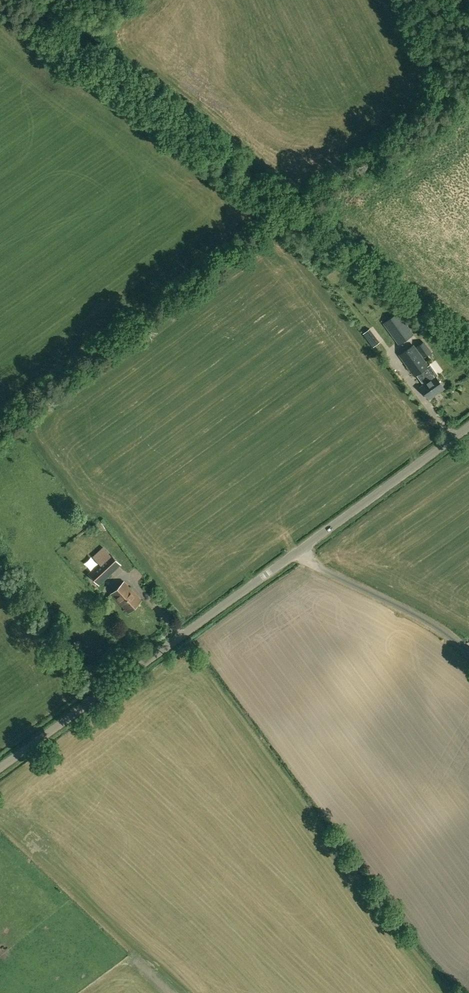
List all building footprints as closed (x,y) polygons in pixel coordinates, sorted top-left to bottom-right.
[(399,344),(413,334),(398,313),(383,323),(399,344)] [(424,357),(431,352),(424,342),(416,347),(424,357)] [(439,392),(444,388),(436,376),(438,374),(431,364),(428,366),(413,345),(400,355),(415,376),(417,374),(424,384),(420,387),(428,399),(438,391),(439,392)] [(110,552),(109,553),(88,573),(99,585),(121,564),(110,552)] [(128,612),(141,600),(125,582),(111,594),(128,612)]
